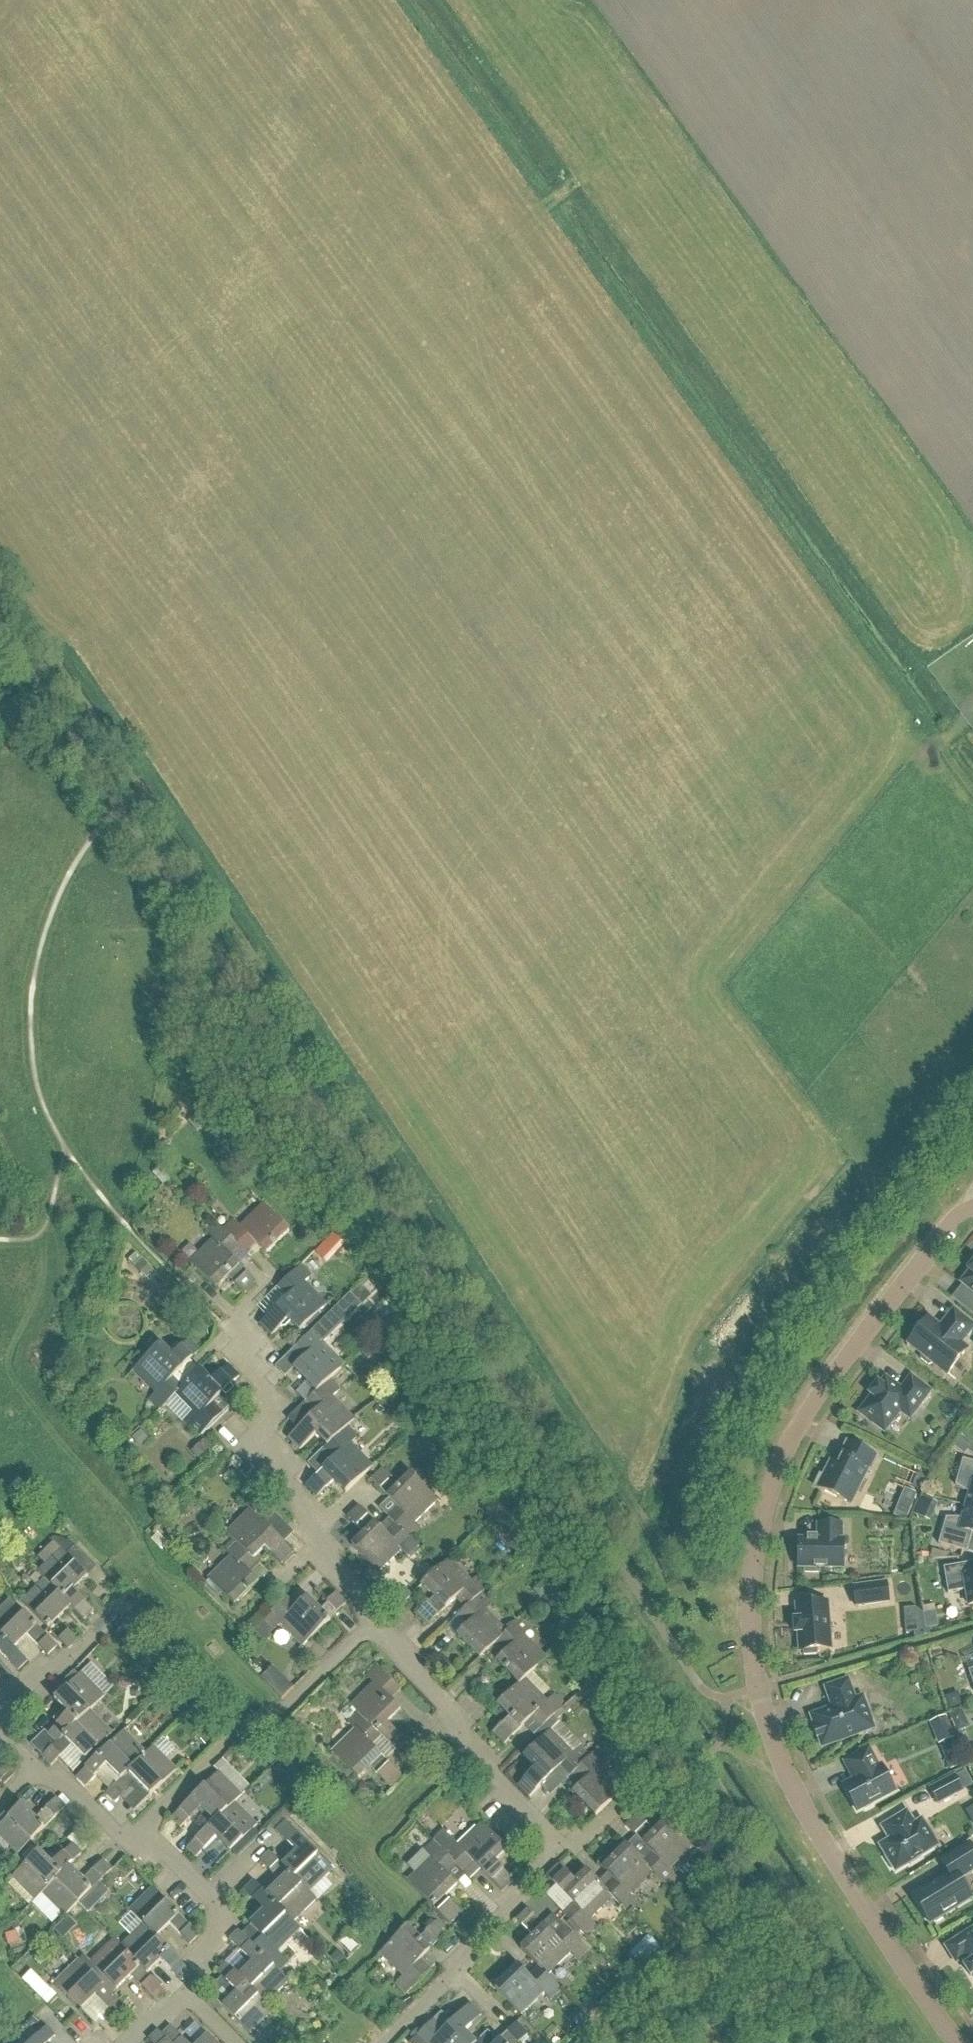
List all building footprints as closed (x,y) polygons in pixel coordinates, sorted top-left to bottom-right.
[(195,1117),(188,1123),(196,1132),(204,1126),(204,1125),(196,1116),(195,1117)] [(159,1168),(152,1175),(164,1186),(170,1179),(159,1168)] [(239,1246),(246,1254),(257,1244),(267,1254),(290,1231),(264,1204),(241,1226),(234,1219),(224,1229),(223,1230),(239,1246)] [(223,1230),(224,1229),(217,1221),(206,1232),(212,1239),(190,1262),(216,1289),(228,1277),(245,1294),(256,1282),(230,1255),(239,1246),(223,1230)] [(324,1262),(329,1256),(321,1249),(316,1255),(324,1262)] [(148,1280),(155,1272),(137,1255),(130,1263),(148,1280)] [(301,1331),(328,1305),(305,1282),(312,1275),(301,1264),(278,1288),(288,1298),(261,1324),(272,1336),(289,1319),(301,1331)] [(970,1273),(962,1284),(963,1286),(952,1299),(972,1316),(972,1266),(969,1272),(970,1273)] [(337,1307),(319,1324),(330,1335),(347,1318),(337,1307)] [(972,1329),(972,1327),(954,1311),(940,1328),(929,1319),(908,1345),(921,1355),(921,1360),(928,1367),(933,1365),(947,1375),(967,1350),(961,1344),(972,1329)] [(330,1379),(331,1380),(345,1366),(322,1342),(329,1335),(319,1324),(295,1348),(305,1358),(295,1369),(317,1391),(317,1392),(330,1379)] [(183,1387),(182,1387),(173,1378),(200,1351),(189,1339),(172,1355),(160,1343),(134,1369),(156,1393),(149,1400),(160,1411),(174,1396),(183,1387)] [(367,1347),(360,1354),(368,1362),(375,1355),(367,1347)] [(174,1396),(195,1418),(188,1425),(199,1436),(222,1413),(213,1403),(240,1377),(228,1365),(212,1381),(200,1369),(182,1387),(183,1387),(174,1396)] [(930,1393),(911,1378),(902,1391),(886,1379),(881,1385),(878,1383),(869,1395),(872,1397),(859,1414),(885,1433),(902,1410),(911,1418),(930,1393)] [(340,1389),(331,1380),(330,1379),(317,1392),(317,1391),(306,1402),(316,1412),(305,1423),(289,1439),(301,1452),(318,1435),(327,1445),(328,1446),(348,1425),(349,1427),(356,1420),(333,1396),(340,1389)] [(399,1434),(403,1433),(408,1432),(405,1420),(400,1421),(396,1422),(399,1434)] [(328,1446),(327,1445),(324,1449),(335,1460),(307,1488),(317,1498),(335,1481),(347,1493),(373,1466),(351,1444),(358,1436),(349,1427),(348,1425),(328,1446)] [(141,1449),(150,1441),(142,1432),(133,1441),(141,1449)] [(870,1472),(877,1458),(847,1443),(836,1466),(831,1463),(823,1478),(820,1477),(815,1487),(851,1505),(869,1471),(870,1472)] [(972,1509),(972,1463),(963,1460),(955,1486),(970,1495),(966,1507),(972,1509)] [(412,1541),(413,1540),(423,1530),(415,1523),(438,1500),(412,1473),(399,1487),(383,1471),(373,1481),(398,1507),(388,1517),(395,1525),(396,1524),(412,1541)] [(913,1474),(907,1487),(919,1492),(924,1479),(913,1474)] [(12,1509),(22,1499),(21,1497),(28,1489),(19,1480),(16,1484),(2,1498),(12,1509)] [(253,1559),(254,1558),(265,1547),(282,1564),(293,1553),(267,1526),(277,1516),(254,1492),(243,1503),(250,1510),(227,1533),(234,1540),(235,1539),(253,1559)] [(906,1528),(914,1502),(903,1499),(895,1525),(906,1528)] [(396,1524),(395,1525),(387,1533),(360,1506),(349,1518),(365,1534),(352,1546),(378,1573),(401,1550),(409,1558),(420,1547),(413,1540),(412,1541),(396,1524)] [(966,1507),(963,1519),(946,1519),(939,1545),(967,1553),(972,1534),(972,1509),(966,1507)] [(842,1541),(842,1525),(819,1525),(818,1539),(809,1539),(809,1541),(799,1541),(799,1569),(805,1569),(805,1574),(819,1574),(819,1569),(844,1569),(844,1541),(842,1541)] [(258,1562),(254,1558),(253,1559),(235,1539),(234,1540),(223,1549),(231,1557),(208,1579),(234,1606),(258,1583),(248,1572),(258,1562)] [(72,1607),(71,1607),(84,1620),(93,1611),(74,1591),(88,1577),(97,1569),(71,1543),(63,1551),(62,1550),(38,1573),(45,1580),(72,1607)] [(483,1592),(490,1585),(480,1575),(472,1582),(450,1559),(423,1586),(435,1598),(419,1614),(430,1625),(457,1598),(466,1608),(467,1608),(483,1592)] [(944,1569),(948,1594),(966,1591),(969,1606),(972,1605),(972,1564),(944,1569)] [(48,1629),(71,1607),(72,1607),(45,1580),(22,1602),(48,1629)] [(384,1584),(376,1591),(384,1600),(392,1593),(384,1584)] [(857,1609),(891,1605),(889,1584),(854,1588),(857,1609)] [(494,1603),(483,1592),(467,1608),(466,1608),(459,1615),(468,1624),(458,1634),(481,1659),(499,1642),(508,1632),(486,1610),(494,1603)] [(302,1646),(346,1605),(336,1594),(327,1603),(327,1604),(320,1611),(306,1596),(296,1607),(286,1597),(262,1620),(273,1631),(281,1623),(302,1646)] [(15,1649),(28,1636),(48,1656),(57,1647),(10,1600),(0,1610),(0,1635),(7,1642),(7,1643),(14,1649),(15,1649)] [(832,1650),(828,1603),(796,1606),(797,1620),(794,1620),(795,1634),(798,1634),(799,1652),(804,1652),(804,1656),(817,1655),(817,1651),(832,1650)] [(927,1629),(936,1627),(933,1611),(924,1612),(927,1629)] [(526,1678),(526,1679),(547,1659),(525,1636),(533,1629),(522,1618),(508,1632),(499,1642),(508,1651),(497,1661),(519,1684),(520,1684),(526,1678)] [(273,1631),(262,1620),(252,1630),(262,1641),(268,1641),(273,1637),(270,1634),(273,1631)] [(917,1621),(905,1622),(906,1634),(918,1633),(917,1621)] [(68,1650),(78,1641),(68,1631),(59,1640),(68,1650)] [(18,1671),(28,1662),(15,1649),(14,1649),(7,1643),(7,1642),(0,1635),(0,1653),(18,1671)] [(572,1657),(573,1669),(583,1668),(582,1656),(572,1657)] [(379,1732),(383,1736),(397,1750),(405,1742),(387,1724),(401,1710),(391,1699),(401,1690),(378,1666),(367,1677),(374,1684),(352,1706),(358,1713),(359,1712),(378,1733),(379,1732)] [(48,1734),(57,1742),(57,1743),(63,1737),(66,1734),(66,1733),(77,1722),(77,1724),(89,1711),(90,1711),(104,1697),(81,1673),(78,1677),(67,1688),(55,1700),(68,1714),(48,1734)] [(283,1678),(272,1689),(282,1699),(293,1688),(283,1678)] [(548,1701),(526,1679),(526,1678),(520,1684),(519,1684),(498,1705),(510,1717),(493,1733),(505,1745),(532,1718),(542,1729),(550,1721),(566,1705),(555,1694),(548,1701)] [(855,1701),(848,1681),(826,1689),(833,1709),(811,1717),(817,1732),(815,1732),(817,1740),(819,1739),(822,1748),(874,1730),(863,1698),(855,1701)] [(958,1693),(945,1698),(949,1710),(962,1706),(958,1693)] [(57,1743),(57,1742),(52,1747),(43,1756),(52,1766),(71,1747),(85,1761),(113,1733),(90,1711),(89,1711),(77,1724),(77,1722),(66,1733),(66,1734),(63,1737),(57,1743)] [(372,1746),(383,1736),(379,1732),(378,1733),(359,1712),(358,1713),(348,1723),(355,1731),(332,1753),(359,1780),(370,1768),(392,1790),(404,1779),(382,1756),(372,1746)] [(962,1712),(949,1717),(957,1734),(969,1729),(962,1712)] [(615,1713),(609,1719),(617,1727),(623,1721),(615,1713)] [(938,1748),(955,1742),(946,1719),(929,1725),(938,1748)] [(213,1721),(205,1729),(214,1738),(222,1730),(213,1721)] [(542,1729),(537,1734),(543,1740),(552,1731),(556,1727),(550,1721),(542,1729)] [(147,1755),(146,1754),(124,1731),(98,1757),(86,1768),(77,1777),(86,1786),(95,1777),(107,1766),(120,1780),(121,1781),(147,1755)] [(537,1770),(520,1787),(531,1798),(548,1781),(559,1771),(560,1772),(568,1781),(575,1774),(574,1773),(591,1757),(581,1747),(574,1754),(552,1731),(543,1740),(542,1741),(525,1758),(537,1770)] [(254,1737),(243,1745),(248,1753),(260,1745),(254,1737)] [(121,1781),(120,1780),(107,1793),(115,1802),(136,1782),(150,1797),(177,1770),(154,1746),(146,1754),(147,1755),(121,1781)] [(274,1747),(263,1758),(271,1766),(282,1755),(274,1747)] [(574,1773),(575,1774),(584,1783),(574,1794),(597,1817),(624,1790),(601,1768),(608,1761),(598,1750),(591,1757),(574,1773)] [(879,1769),(869,1751),(845,1763),(855,1781),(844,1787),(857,1812),(862,1809),(866,1810),(873,1807),(873,1803),(895,1792),(882,1767),(879,1769)] [(13,1770),(3,1760),(0,1763),(0,1783),(13,1770)] [(289,1763),(279,1773),(287,1782),(297,1772),(289,1763)] [(201,1807),(215,1821),(216,1821),(235,1802),(235,1803),(242,1796),(219,1772),(181,1809),(172,1819),(181,1828),(190,1818),(201,1807)] [(930,1790),(939,1807),(965,1794),(956,1777),(930,1790)] [(24,1806),(22,1804),(0,1826),(0,1837),(18,1855),(65,1808),(56,1799),(36,1818),(24,1806)] [(190,1845),(187,1848),(188,1849),(197,1857),(205,1848),(216,1837),(231,1851),(257,1825),(235,1803),(235,1802),(216,1821),(215,1821),(190,1845)] [(276,1831),(290,1817),(286,1812),(271,1826),(276,1831)] [(915,1826),(907,1813),(883,1828),(891,1841),(881,1847),(887,1857),(885,1858),(891,1869),(894,1868),(896,1872),(909,1864),(911,1866),(921,1859),(920,1857),(937,1846),(922,1822),(915,1826)] [(653,1854),(644,1863),(644,1864),(652,1872),(651,1873),(666,1888),(677,1876),(670,1869),(693,1847),(667,1820),(653,1833),(637,1817),(627,1827),(653,1854)] [(309,1893),(310,1892),(333,1870),(306,1843),(286,1823),(277,1832),(297,1852),(284,1865),(283,1867),(290,1874),(291,1873),(309,1893)] [(508,1850),(482,1823),(459,1845),(445,1831),(434,1841),(441,1848),(441,1849),(457,1865),(464,1873),(474,1863),(501,1890),(512,1879),(496,1862),(508,1850)] [(441,1848),(434,1841),(407,1867),(415,1874),(408,1881),(449,1924),(460,1914),(445,1898),(458,1885),(448,1874),(457,1865),(441,1849),(441,1848)] [(39,1850),(12,1877),(35,1901),(43,1893),(42,1893),(62,1874),(61,1873),(68,1866),(82,1853),(73,1845),(53,1864),(39,1850)] [(644,1863),(629,1847),(627,1845),(603,1868),(613,1879),(604,1888),(604,1889),(613,1897),(612,1898),(626,1913),(637,1902),(630,1894),(651,1873),(652,1872),(644,1864),(644,1863)] [(943,1920),(944,1916),(972,1899),(961,1880),(972,1872),(972,1850),(970,1845),(941,1862),(949,1875),(913,1897),(930,1925),(934,1923),(937,1923),(943,1920)] [(283,1867),(284,1865),(280,1861),(271,1852),(262,1861),(282,1882),(268,1895),(267,1896),(293,1922),(294,1922),(317,1899),(310,1892),(309,1893),(291,1873),(290,1874),(283,1867)] [(42,1893),(43,1893),(65,1917),(113,1871),(103,1861),(82,1881),(68,1866),(61,1873),(62,1874),(42,1893)] [(604,1889),(604,1888),(587,1870),(573,1884),(558,1868),(548,1878),(573,1904),(563,1914),(586,1938),(598,1926),(591,1919),(612,1898),(613,1897),(604,1889)] [(264,1939),(255,1947),(262,1954),(280,1973),(289,1964),(277,1952),(301,1929),(294,1922),(293,1922),(267,1896),(268,1895),(255,1881),(245,1891),(265,1911),(251,1925),(264,1939)] [(157,1938),(157,1937),(171,1924),(190,1944),(199,1935),(154,1888),(130,1911),(144,1926),(157,1938)] [(90,1894),(80,1904),(89,1913),(99,1903),(90,1894)] [(520,1949),(538,1967),(538,1966),(547,1975),(548,1975),(570,1953),(577,1960),(588,1950),(566,1927),(554,1939),(527,1911),(517,1922),(532,1938),(520,1949)] [(397,1983),(407,1993),(430,1971),(420,1961),(447,1935),(437,1925),(421,1940),(408,1927),(381,1953),(403,1976),(397,1983)] [(144,1926),(129,1940),(122,1947),(121,1948),(140,1968),(147,1975),(148,1974),(161,1961),(172,1971),(181,1962),(157,1937),(157,1938),(144,1926)] [(946,1947),(956,1964),(965,1958),(969,1964),(964,1967),(971,1977),(972,1975),(972,1930),(946,1947)] [(20,1943),(17,1932),(8,1934),(5,1935),(9,1947),(18,1944),(20,1943)] [(253,1963),(239,1977),(246,1985),(247,1985),(266,2004),(267,2003),(289,1981),(280,1973),(262,1954),(255,1947),(252,1943),(242,1934),(233,1943),(242,1952),(253,1963)] [(109,1981),(105,1985),(113,1994),(132,1976),(144,1989),(153,1979),(148,1974),(147,1975),(140,1968),(121,1948),(122,1947),(115,1940),(91,1963),(109,1981)] [(338,1952),(330,1959),(339,1968),(347,1961),(338,1952)] [(91,1963),(84,1955),(79,1960),(105,1985),(109,1981),(91,1963)] [(79,1960),(56,1983),(82,2010),(96,1996),(116,2016),(126,2007),(117,1997),(113,1994),(105,1985),(79,1960)] [(181,1981),(191,1971),(181,1962),(172,1971),(181,1981)] [(274,2011),(267,2003),(266,2004),(247,1985),(246,1985),(239,1977),(236,1973),(227,1963),(218,1973),(238,1993),(223,2007),(250,2034),(274,2011)] [(538,1966),(538,1967),(529,1976),(519,1966),(495,1989),(521,2015),(544,1992),(551,2000),(562,1989),(548,1975),(547,1975),(538,1966)] [(153,1979),(144,1989),(151,1996),(161,1987),(153,1979)] [(41,1980),(32,1989),(42,1999),(51,1991),(41,1980)] [(151,1996),(155,1999),(164,1990),(161,1987),(151,1996)] [(475,2042),(465,2032),(481,2016),(470,2005),(454,2021),(453,2020),(443,2030),(433,2020),(422,2031),(413,2039),(409,2042),(476,2042),(475,2042)] [(528,2035),(518,2024),(498,2042),(520,2042),(528,2035)] [(49,2042),(57,2036),(47,2026),(38,2036),(30,2042),(49,2042)] [(175,2030),(171,2026),(163,2034),(166,2038),(175,2030)] [(410,2037),(413,2039),(422,2031),(419,2028),(410,2037)] [(166,2038),(163,2034),(159,2030),(149,2040),(152,2042),(170,2042),(166,2039),(166,2038)] [(166,2038),(166,2039),(170,2042),(188,2042),(175,2030),(166,2038)]
